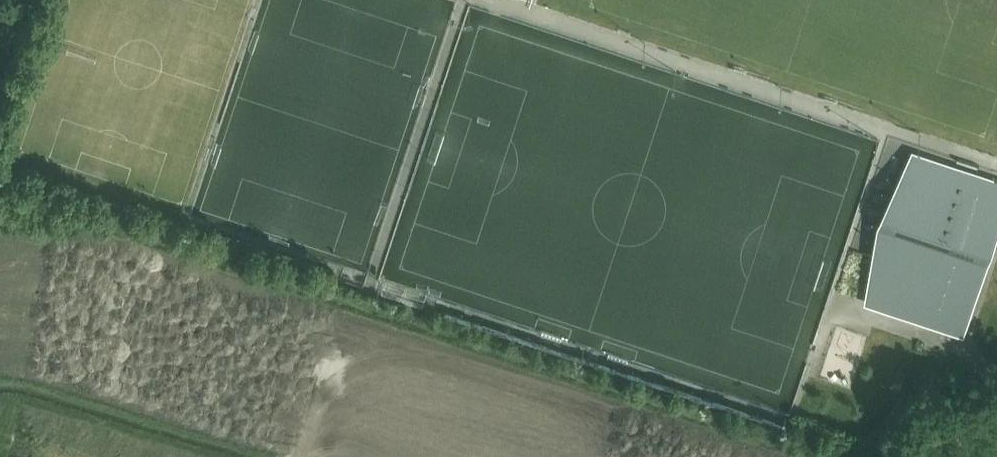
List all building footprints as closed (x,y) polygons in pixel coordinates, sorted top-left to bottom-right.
[(996,229),(996,177),(994,176),(993,178),(917,152),(867,302),(962,333),(996,229)]
